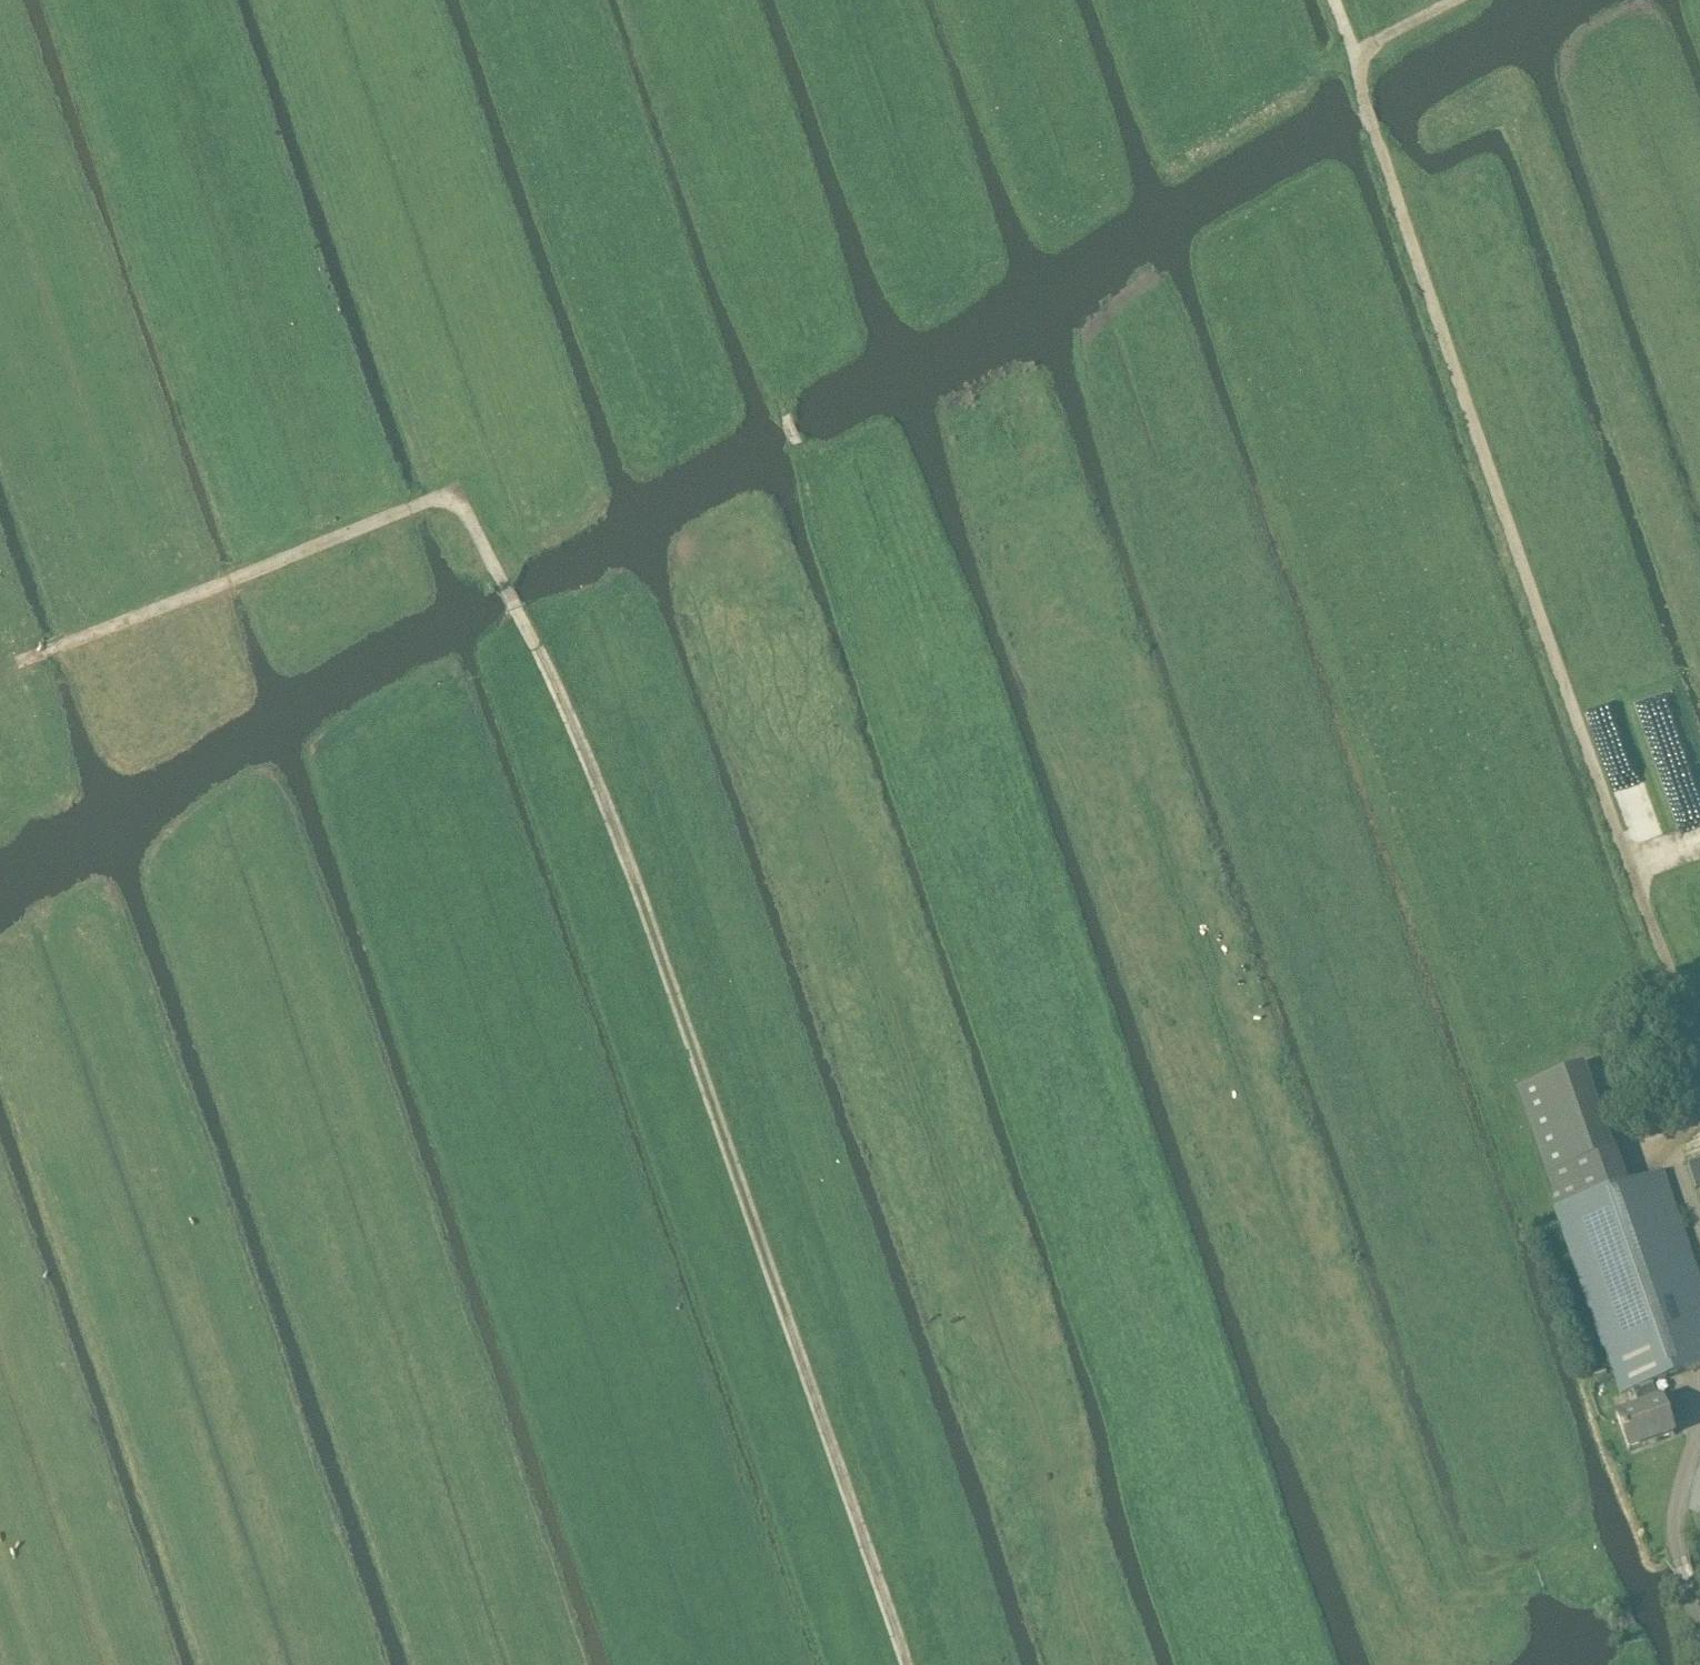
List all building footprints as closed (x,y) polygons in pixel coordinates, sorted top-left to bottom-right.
[(1515,1091),(1558,1206),(1557,1207),(1620,1394),(1634,1390),(1652,1383),(1699,1367),(1699,1283),(1662,1171),(1627,1183),(1583,1065),(1515,1091)] [(1652,1383),(1634,1390),(1640,1406),(1617,1414),(1628,1450),(1674,1434),(1661,1399),(1658,1399),(1652,1383)]
